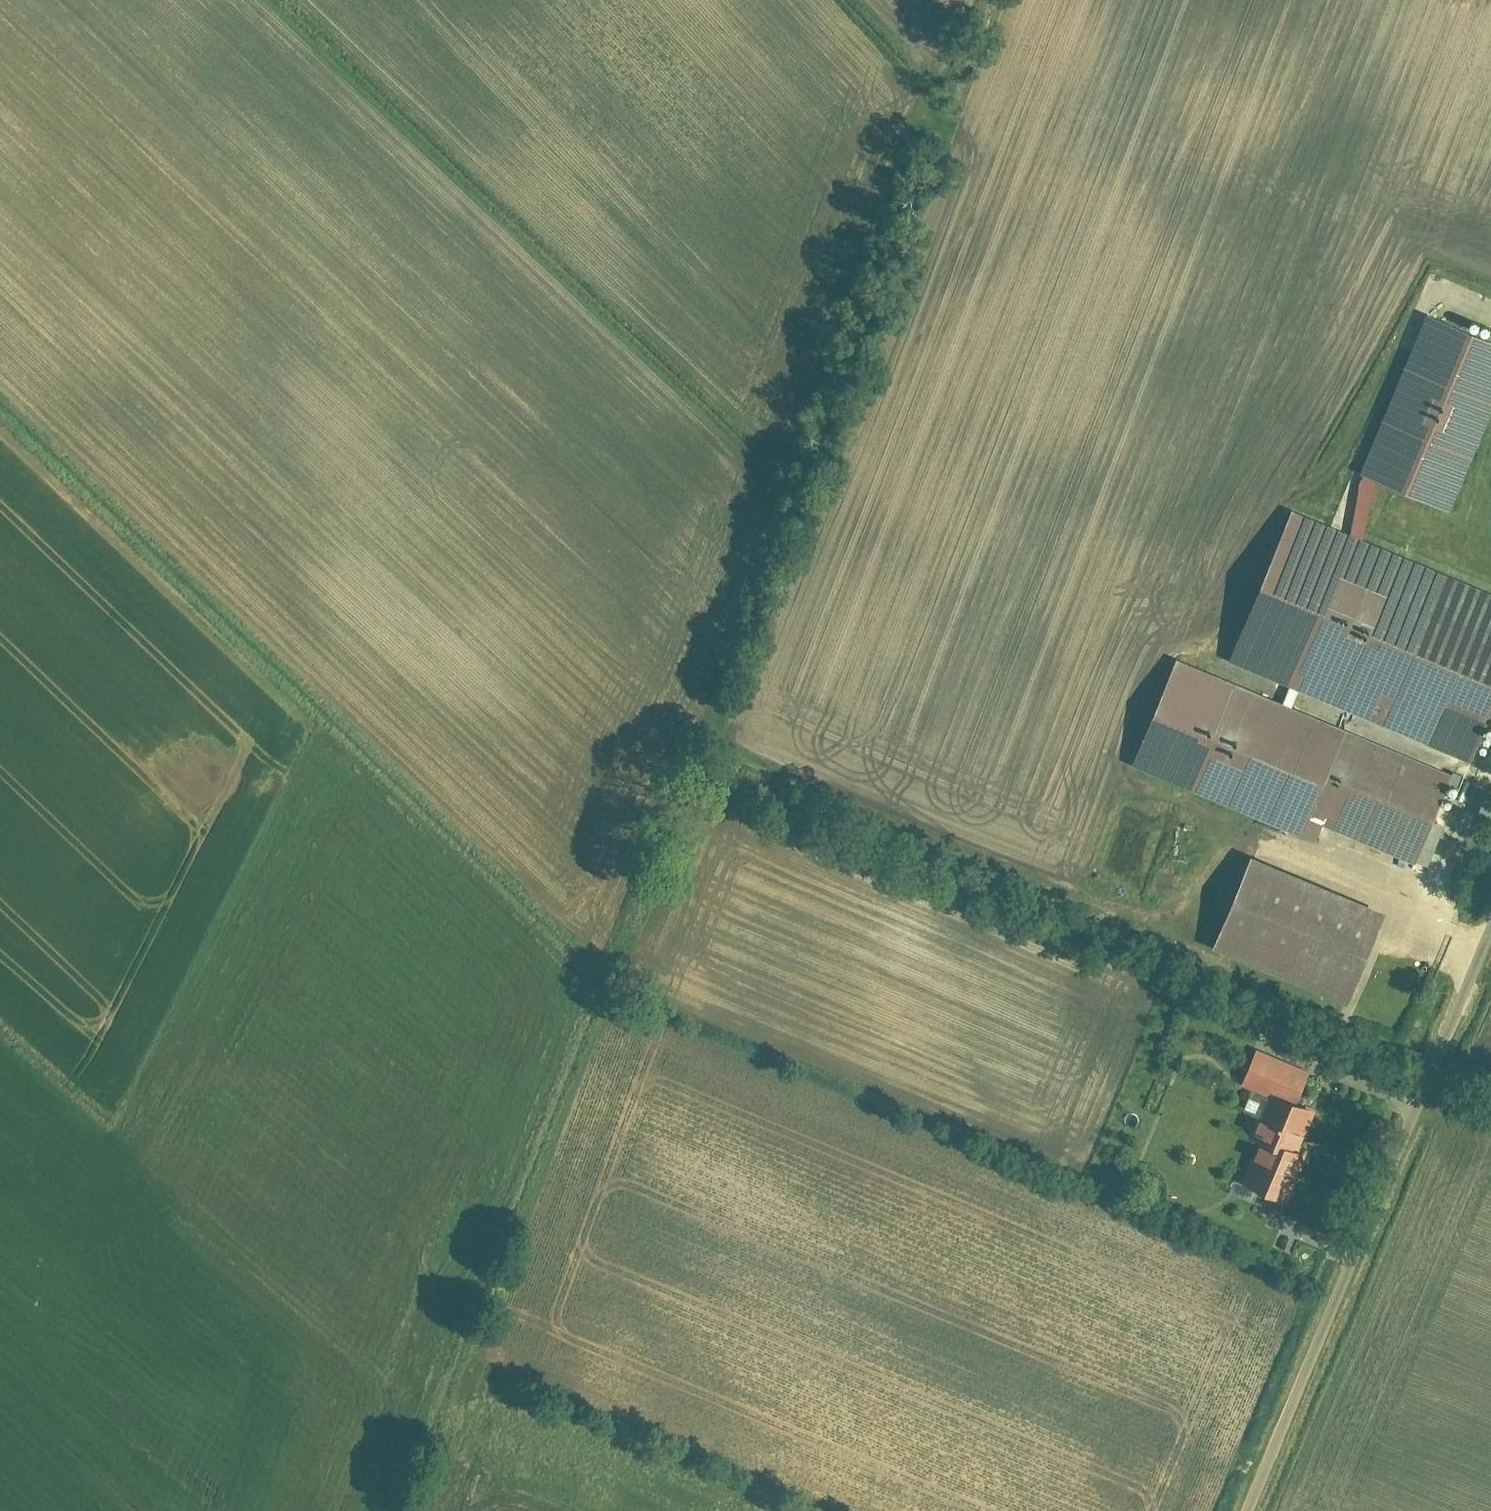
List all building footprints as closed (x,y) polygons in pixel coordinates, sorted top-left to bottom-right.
[(1433,310),(1366,469),(1458,507),(1490,429),(1490,334),(1433,310)] [(1300,507),(1235,658),(1477,760),(1490,727),(1490,587),(1300,507)] [(1459,773),(1184,658),(1140,763),(1322,839),(1329,823),(1421,862),(1459,773)] [(1473,782),(1466,807),(1482,811),(1489,786),(1473,782)] [(1490,791),(1481,813),(1490,818),(1490,791)] [(1396,909),(1261,853),(1222,946),(1357,1002),(1396,909)] [(1316,1068),(1263,1047),(1248,1083),(1272,1092),(1302,1104),(1316,1068)] [(1302,1104),(1272,1092),(1254,1135),(1263,1139),(1246,1181),(1295,1201),(1315,1151),(1306,1148),(1320,1112),(1302,1104)]
